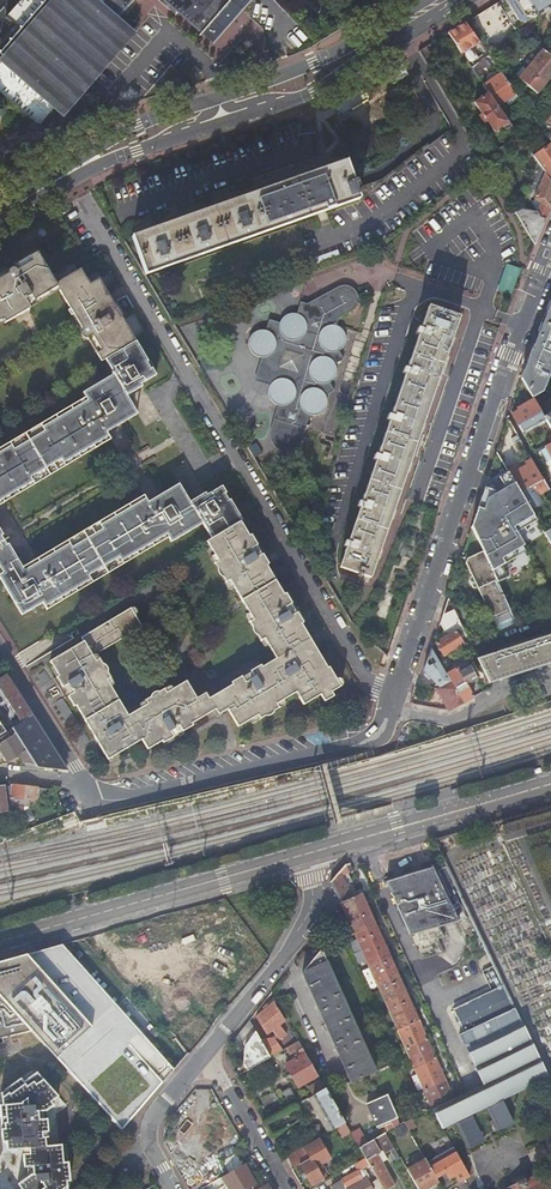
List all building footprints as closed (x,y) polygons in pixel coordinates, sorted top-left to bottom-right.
[(499,4),(516,31),(550,10),(550,11),(550,0),(505,0),(499,4)] [(448,35),(462,55),(480,44),(466,24),(448,35)] [(435,52),(428,47),(419,52),(429,68),(440,62),(435,52)] [(538,95),(550,77),(550,49),(547,54),(542,50),(519,79),(538,95)] [(408,75),(401,63),(388,71),(396,82),(408,75)] [(498,107),(517,95),(502,74),(484,86),(489,93),(498,107)] [(510,122),(502,112),(498,107),(489,93),(474,103),(494,133),(510,122)] [(504,146),(507,144),(515,139),(516,141),(520,138),(515,130),(499,140),(503,146),(504,146)] [(510,148),(522,141),(520,138),(516,141),(515,139),(507,144),(510,148)] [(534,157),(541,166),(550,181),(550,145),(534,157)] [(504,146),(503,146),(483,160),(486,164),(507,150),(504,146)] [(132,237),(145,275),(358,201),(355,190),(357,189),(355,182),(352,183),(344,162),(132,237)] [(550,206),(550,181),(541,166),(533,182),(540,186),(535,198),(536,200),(542,204),(537,212),(519,209),(514,212),(535,246),(548,212),(550,206)] [(542,204),(536,200),(532,203),(537,212),(542,204)] [(134,344),(96,281),(86,286),(77,271),(51,286),(33,255),(25,260),(28,265),(13,273),(12,271),(11,271),(10,270),(9,270),(8,270),(7,270),(6,271),(5,271),(5,272),(4,273),(4,274),(4,275),(4,276),(0,279),(0,322),(2,325),(26,311),(23,307),(21,302),(27,299),(30,303),(54,289),(80,331),(79,332),(79,333),(78,333),(78,334),(78,335),(78,336),(79,337),(79,338),(80,339),(81,340),(82,340),(83,340),(84,340),(85,340),(89,338),(98,353),(94,355),(98,363),(103,361),(104,362),(134,344)] [(28,265),(25,260),(10,269),(12,271),(13,273),(28,265)] [(518,271),(507,267),(498,290),(510,294),(518,271)] [(273,383),(271,385),(270,390),(270,394),(270,397),(273,401),(277,404),(279,405),(271,431),(271,434),(272,440),(275,445),(277,447),(279,448),(282,450),(288,450),(291,450),(296,448),(298,446),(302,442),(307,428),(309,429),(310,425),(308,424),(311,415),(313,415),(318,415),(320,414),(324,411),(327,407),(328,403),(327,398),(326,395),(335,390),(330,382),(334,379),(336,375),(337,370),(337,368),(336,364),(344,359),(340,351),(343,348),(345,346),(346,344),(346,339),(346,334),(343,330),(340,327),(337,326),(339,318),(353,311),(356,307),(358,303),(359,298),(358,296),(357,294),(355,291),(351,287),(346,286),(342,287),(339,287),(308,304),(302,302),(299,311),(294,312),(290,313),(285,316),(282,319),(278,322),(270,320),(268,328),(263,328),(258,330),(256,331),(252,335),(250,340),(250,345),(252,350),(253,352),(257,355),(259,356),(263,357),(264,358),(267,357),(268,357),(271,359),(267,374),(274,377),(276,380),(274,381),(273,383)] [(23,307),(30,303),(27,299),(21,302),(23,307)] [(533,398),(542,392),(550,370),(550,302),(544,320),(541,327),(529,356),(521,378),(532,398),(533,398)] [(452,339),(459,317),(429,307),(421,328),(418,327),(416,332),(420,334),(408,368),(404,367),(402,372),(406,374),(392,415),(389,413),(387,419),(390,420),(378,455),(374,454),(373,459),(376,460),(361,502),(358,501),(356,506),(360,507),(348,541),(345,540),(343,546),(346,547),(339,567),(357,573),(357,576),(361,578),(362,575),(370,577),(377,555),(391,517),(406,471),(420,430),(437,381),(452,339)] [(85,340),(94,355),(98,353),(89,338),(85,340)] [(134,344),(104,362),(111,376),(80,395),(82,399),(67,408),(69,411),(39,430),(41,434),(11,452),(9,448),(0,453),(0,506),(2,505),(0,502),(31,484),(28,480),(58,462),(60,465),(91,447),(93,451),(109,441),(104,434),(119,425),(115,418),(131,409),(125,398),(140,388),(138,386),(153,377),(134,344)] [(256,380),(271,385),(273,383),(274,381),(276,380),(274,377),(267,374),(271,359),(268,357),(267,357),(264,358),(263,357),(256,380)] [(543,417),(533,398),(532,398),(521,378),(513,401),(515,406),(517,412),(512,415),(521,431),(532,424),(543,418),(543,417)] [(135,415),(131,409),(115,418),(119,425),(135,415)] [(543,417),(543,418),(550,431),(550,413),(543,417)] [(505,426),(496,454),(519,493),(542,479),(507,419),(505,426)] [(519,493),(496,454),(472,528),(482,552),(497,585),(507,579),(504,573),(501,567),(509,563),(517,558),(514,553),(522,548),(524,547),(520,539),(516,534),(525,529),(536,522),(530,511),(519,493)] [(542,479),(519,493),(530,511),(545,501),(543,497),(541,494),(548,490),(542,479)] [(167,501),(181,492),(177,486),(163,494),(167,501)] [(1,575),(0,575),(0,584),(20,618),(41,605),(46,612),(61,603),(59,600),(88,582),(87,578),(117,560),(119,563),(150,545),(151,548),(167,539),(170,543),(201,525),(210,540),(238,523),(240,522),(220,487),(205,496),(203,494),(188,503),(181,492),(167,501),(163,494),(146,503),(142,497),(126,507),(128,509),(98,527),(100,531),(70,549),(67,545),(37,564),(35,561),(20,569),(10,552),(9,548),(9,547),(8,544),(7,541),(5,538),(3,536),(1,533),(0,533),(0,574),(1,575)] [(247,537),(238,523),(210,540),(200,545),(236,604),(240,602),(248,616),(245,618),(259,643),(263,641),(274,660),(261,668),(254,672),(252,668),(239,675),(240,678),(230,684),(232,686),(217,695),(208,700),(204,694),(196,699),(185,681),(165,693),(163,689),(144,701),(146,705),(127,716),(107,681),(110,679),(98,659),(95,661),(93,657),(140,628),(129,610),(79,640),(82,644),(48,664),(57,678),(61,685),(57,688),(64,701),(67,699),(72,709),(75,708),(83,722),(106,762),(141,742),(146,752),(161,743),(168,739),(171,743),(183,736),(182,733),(192,727),(190,724),(205,715),(214,710),(217,716),(227,711),(237,728),(256,717),(258,721),(279,709),(276,705),(295,694),(302,706),(320,697),(323,703),(333,698),(331,693),(339,688),(327,668),(326,669),(300,625),(296,619),(300,616),(293,603),(290,605),(284,595),(282,596),(265,567),(261,561),(266,558),(258,544),(255,546),(249,536),(247,537)] [(525,529),(516,534),(520,539),(528,535),(525,529)] [(522,548),(514,553),(517,558),(526,553),(522,548)] [(498,633),(515,624),(497,585),(482,552),(468,559),(466,564),(472,576),(470,577),(469,581),(473,588),(477,589),(478,588),(498,633)] [(270,564),(266,558),(261,561),(265,567),(270,564)] [(509,563),(501,567),(504,573),(512,569),(509,563)] [(456,631),(462,627),(457,618),(448,599),(440,624),(443,630),(446,636),(435,643),(439,650),(442,656),(450,651),(464,644),(456,631)] [(304,622),(300,616),(296,619),(300,625),(304,622)] [(477,659),(489,683),(509,677),(544,665),(550,663),(550,635),(477,659)] [(444,671),(431,650),(423,670),(431,679),(439,688),(450,682),(446,675),(444,671)] [(450,651),(442,656),(447,664),(455,660),(450,651)] [(254,672),(261,668),(258,664),(252,668),(254,672)] [(463,703),(473,697),(466,685),(477,679),(469,665),(458,671),(457,669),(446,675),(450,682),(463,703)] [(6,676),(0,680),(0,691),(21,724),(25,721),(32,717),(6,676)] [(53,681),(57,688),(61,685),(57,678),(53,681)] [(439,695),(449,711),(463,703),(450,682),(439,688),(436,690),(439,695)] [(39,728),(32,717),(25,721),(21,724),(11,730),(18,740),(39,728)] [(0,737),(0,745),(14,736),(24,752),(25,751),(18,740),(11,730),(7,732),(0,737)] [(25,767),(36,768),(25,751),(24,752),(14,736),(0,745),(0,750),(4,757),(8,762),(19,756),(24,764),(25,764),(25,767)] [(55,753),(45,737),(39,741),(36,737),(34,737),(31,739),(30,741),(33,745),(27,748),(37,765),(55,753)] [(164,747),(171,743),(168,739),(161,743),(164,747)] [(67,771),(56,754),(52,757),(53,764),(56,770),(67,771)] [(13,788),(7,788),(9,798),(12,811),(13,817),(23,811),(21,806),(27,806),(28,808),(48,794),(52,793),(51,790),(49,791),(13,786),(13,788)] [(9,798),(5,798),(4,787),(0,788),(0,812),(12,811),(9,798)] [(424,1092),(433,1112),(454,1102),(359,891),(349,895),(341,877),(351,872),(348,865),(345,866),(330,884),(340,906),(379,992),(391,1020),(405,1051),(414,1070),(424,1092)] [(399,878),(385,882),(387,886),(387,885),(391,892),(390,893),(410,935),(411,935),(412,935),(457,922),(433,868),(399,878)] [(0,963),(0,996),(33,1033),(122,1132),(125,1130),(153,1095),(170,1076),(175,1072),(63,946),(28,955),(0,963)] [(322,954),(318,952),(301,974),(325,1027),(351,1083),(375,1072),(322,954)] [(549,1077),(505,987),(454,1011),(465,1034),(459,1037),(483,1088),(461,1099),(454,1102),(433,1112),(443,1129),(549,1077)] [(0,996),(0,1040),(33,1033),(0,996)] [(284,1022),(273,1003),(265,1011),(256,1019),(266,1035),(272,1031),(277,1039),(284,1033),(279,1026),(284,1022)] [(249,1023),(233,1043),(245,1046),(256,1033),(249,1023)] [(246,1067),(248,1071),(270,1058),(261,1042),(256,1033),(245,1046),(244,1063),(246,1067)] [(261,1042),(270,1058),(284,1050),(282,1046),(279,1048),(274,1042),(261,1042)] [(298,1042),(285,1049),(290,1056),(297,1052),(300,1057),(293,1061),(285,1066),(290,1074),(293,1078),(295,1083),(298,1087),(318,1076),(298,1042)] [(297,1052),(290,1056),(293,1061),(300,1057),(297,1052)] [(3,1124),(7,1124),(7,1127),(7,1129),(4,1130),(5,1142),(9,1141),(10,1151),(16,1150),(26,1149),(27,1158),(28,1167),(31,1167),(36,1167),(37,1171),(37,1174),(35,1175),(32,1177),(26,1182),(21,1185),(24,1188),(69,1188),(66,1169),(64,1148),(44,1149),(43,1141),(46,1140),(45,1134),(46,1134),(45,1122),(37,1122),(36,1114),(45,1113),(48,1111),(51,1108),(48,1104),(56,1099),(38,1073),(25,1082),(23,1079),(7,1090),(8,1091),(6,1093),(3,1095),(4,1100),(5,1105),(1,1106),(3,1124)] [(308,1088),(313,1096),(325,1089),(320,1081),(308,1088)] [(324,1115),(333,1131),(337,1128),(345,1124),(328,1093),(325,1089),(313,1096),(315,1100),(324,1115)] [(396,1118),(386,1096),(367,1105),(377,1127),(396,1118)] [(345,1124),(337,1128),(343,1138),(351,1133),(345,1124)] [(383,1188),(391,1188),(394,1187),(379,1159),(376,1155),(382,1152),(383,1154),(389,1151),(394,1148),(385,1133),(359,1148),(365,1158),(374,1174),(383,1188)] [(295,1152),(288,1157),(295,1168),(300,1165),(305,1173),(312,1186),(327,1178),(324,1174),(326,1173),(321,1165),(331,1160),(319,1139),(317,1140),(295,1152)] [(400,1158),(394,1148),(389,1151),(395,1161),(400,1158)] [(453,1148),(427,1163),(436,1178),(445,1173),(449,1179),(452,1177),(455,1175),(460,1183),(470,1176),(453,1148)] [(223,1163),(229,1174),(242,1166),(236,1155),(223,1163)] [(374,1174),(365,1158),(354,1165),(357,1171),(333,1186),(334,1188),(344,1188),(346,1188),(349,1188),(366,1179),(374,1174)] [(406,1170),(417,1188),(425,1188),(429,1187),(438,1181),(436,1178),(427,1163),(425,1159),(406,1170)] [(256,1186),(249,1175),(244,1166),(242,1166),(229,1174),(223,1178),(228,1188),(229,1188),(250,1188),(256,1186)] [(374,1174),(366,1179),(372,1188),(383,1188),(374,1174)] [(537,1175),(521,1182),(505,1188),(543,1188),(537,1175)] [(366,1179),(349,1188),(372,1188),(366,1179)]
